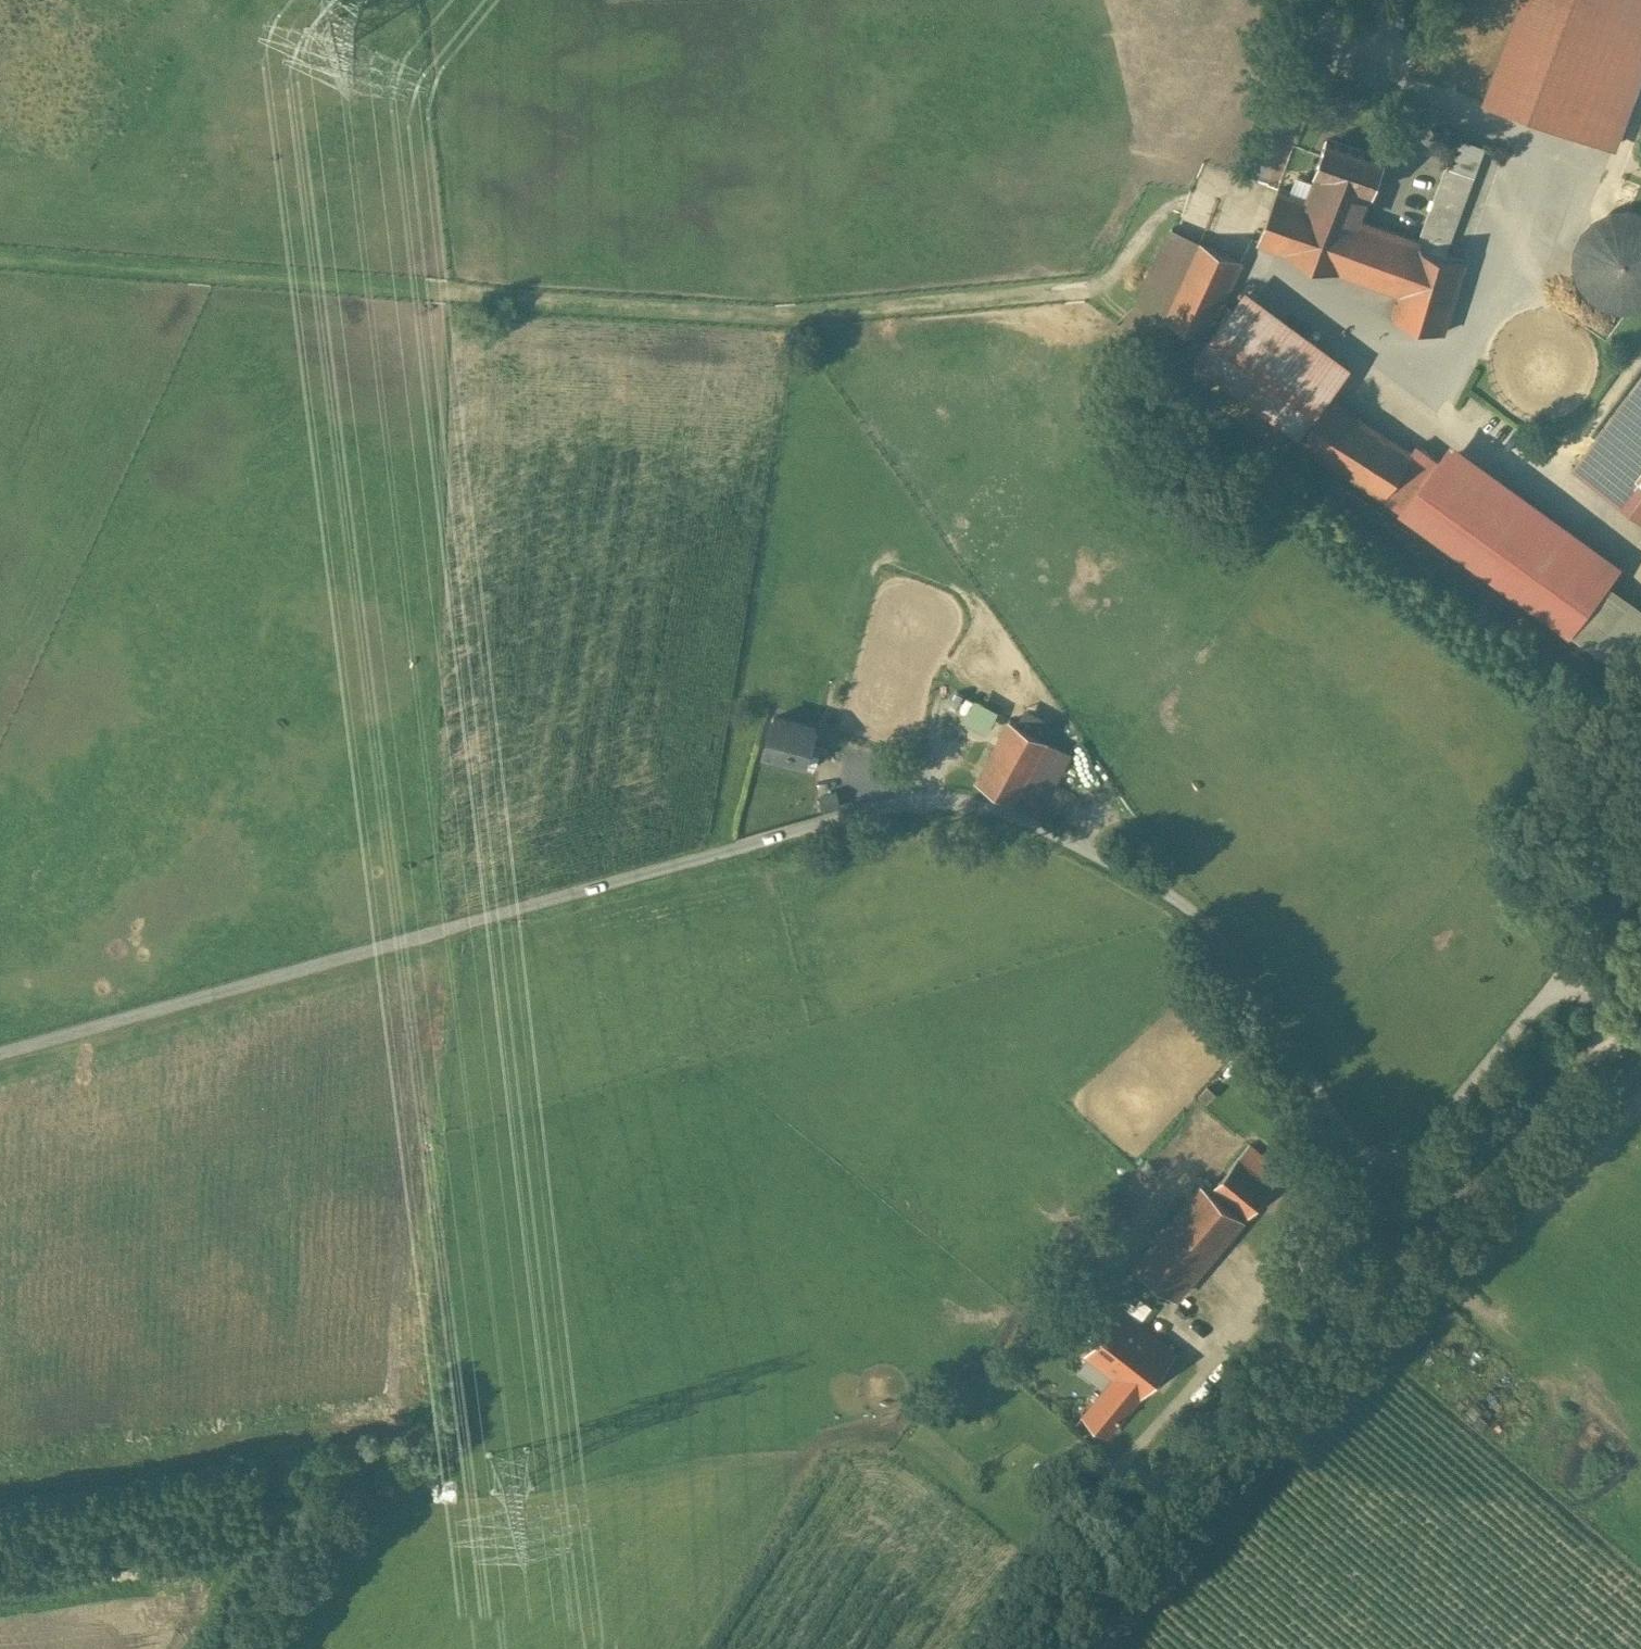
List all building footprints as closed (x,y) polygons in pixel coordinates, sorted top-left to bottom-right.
[(1486,97),(1614,145),(1640,72),(1640,0),(1522,0),(1486,97)] [(1443,164),(1475,172),(1482,143),(1451,135),(1443,164)] [(1384,158),(1327,138),(1315,169),(1316,170),(1306,197),(1359,218),(1360,219),(1371,189),(1372,190),(1384,158)] [(1473,176),(1446,166),(1419,240),(1417,246),(1444,255),(1473,176)] [(1417,246),(1416,246),(1419,240),(1360,219),(1359,218),(1306,197),(1305,197),(1278,187),(1258,240),(1402,293),(1394,317),(1443,332),(1464,261),(1444,255),(1417,246)] [(1628,213),(1612,215),(1597,222),(1585,233),(1579,248),(1578,248),(1577,264),(1581,280),(1591,293),(1604,303),(1620,307),(1636,305),(1640,303),(1640,217),(1628,213)] [(1241,260),(1171,227),(1136,304),(1206,336),(1241,260)] [(1336,385),(1231,306),(1194,355),(1299,434),(1327,397),(1336,385)] [(1577,463),(1640,511),(1640,377),(1577,463)] [(1412,452),(1327,397),(1298,440),(1384,496),(1412,453),(1412,452)] [(1384,496),(1384,497),(1401,510),(1438,461),(1416,445),(1412,452),(1412,453),(1384,496)] [(1605,586),(1438,461),(1401,510),(1568,635),(1605,586)] [(1002,727),(1009,705),(982,696),(975,717),(1002,727)] [(816,727),(774,716),(769,734),(768,733),(763,750),(817,765),(821,747),(811,745),(816,727)] [(1069,753),(1010,720),(976,781),(1036,814),(1069,753)] [(1282,1173),(1249,1146),(1240,1157),(1272,1184),(1272,1185),(1282,1173)] [(1240,1157),(1239,1156),(1211,1189),(1211,1190),(1243,1217),(1244,1218),(1272,1185),(1272,1184),(1240,1157)] [(1204,1183),(1136,1263),(1175,1296),(1243,1217),(1211,1190),(1211,1189),(1204,1183)] [(1158,1338),(1122,1310),(1087,1355),(1090,1358),(1115,1378),(1139,1396),(1140,1397),(1176,1352),(1158,1338)] [(1115,1378),(1090,1358),(1080,1370),(1105,1390),(1115,1378)] [(1139,1396),(1115,1378),(1105,1390),(1084,1416),(1108,1435),(1139,1396)]
